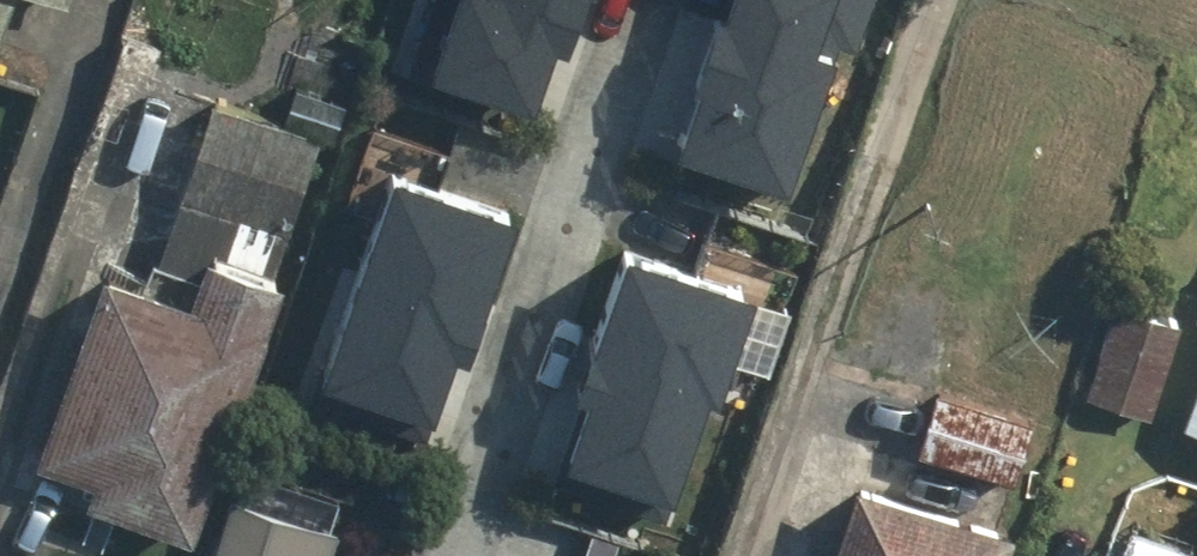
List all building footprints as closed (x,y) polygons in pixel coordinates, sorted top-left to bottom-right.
[(3,40),(16,0),(0,0),(0,39),(3,40)] [(414,63),(537,107),(568,21),(571,13),(579,16),(584,0),(436,0),(414,63)] [(830,0),(722,0),(677,152),(793,187),(833,50),(816,44),(830,0)] [(199,152),(170,241),(164,260),(195,270),(187,294),(109,269),(44,467),(91,482),(83,506),(197,544),(284,278),(276,276),(305,187),(199,152)] [(463,350),(479,355),(527,204),(394,162),(325,377),(442,414),(463,350)] [(569,409),(581,413),(564,466),(681,502),(714,394),(729,398),(762,290),(631,249),(606,331),(594,328),(569,409)] [(1155,419),(1184,327),(1112,305),(1083,396),(1155,419)] [(1037,422),(941,393),(922,453),(1019,483),(1037,422)] [(239,501),(227,497),(209,555),(328,555),(336,531),(348,492),(251,462),(239,501)] [(1015,528),(852,480),(830,555),(1007,555),(1015,528)] [(1125,529),(1117,555),(1196,555),(1196,550),(1125,529)]
